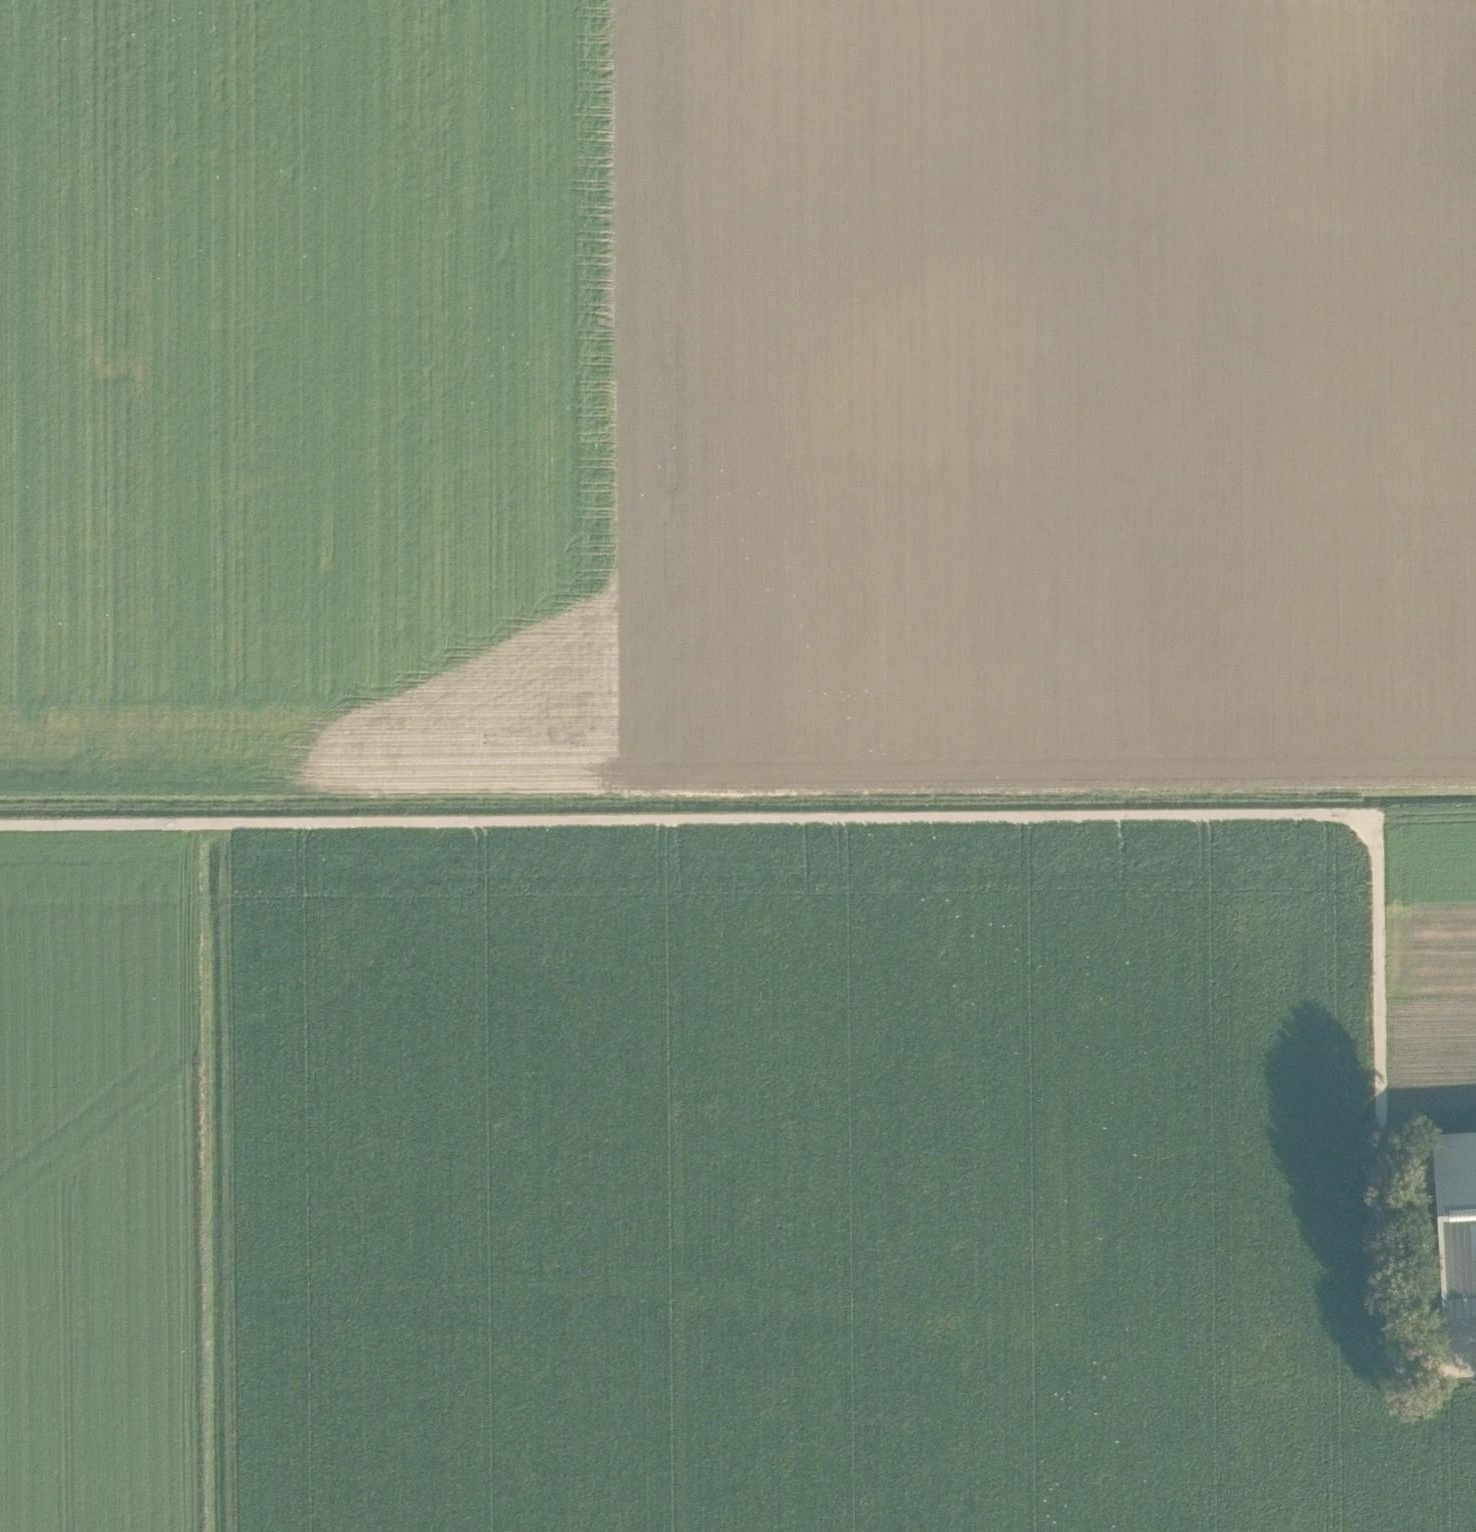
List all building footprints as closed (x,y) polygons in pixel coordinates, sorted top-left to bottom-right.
[(1432,1146),(1445,1305),(1475,1303),(1475,1142),(1432,1146)] [(1414,1304),(1434,1303),(1432,1276),(1413,1277),(1414,1304)]
